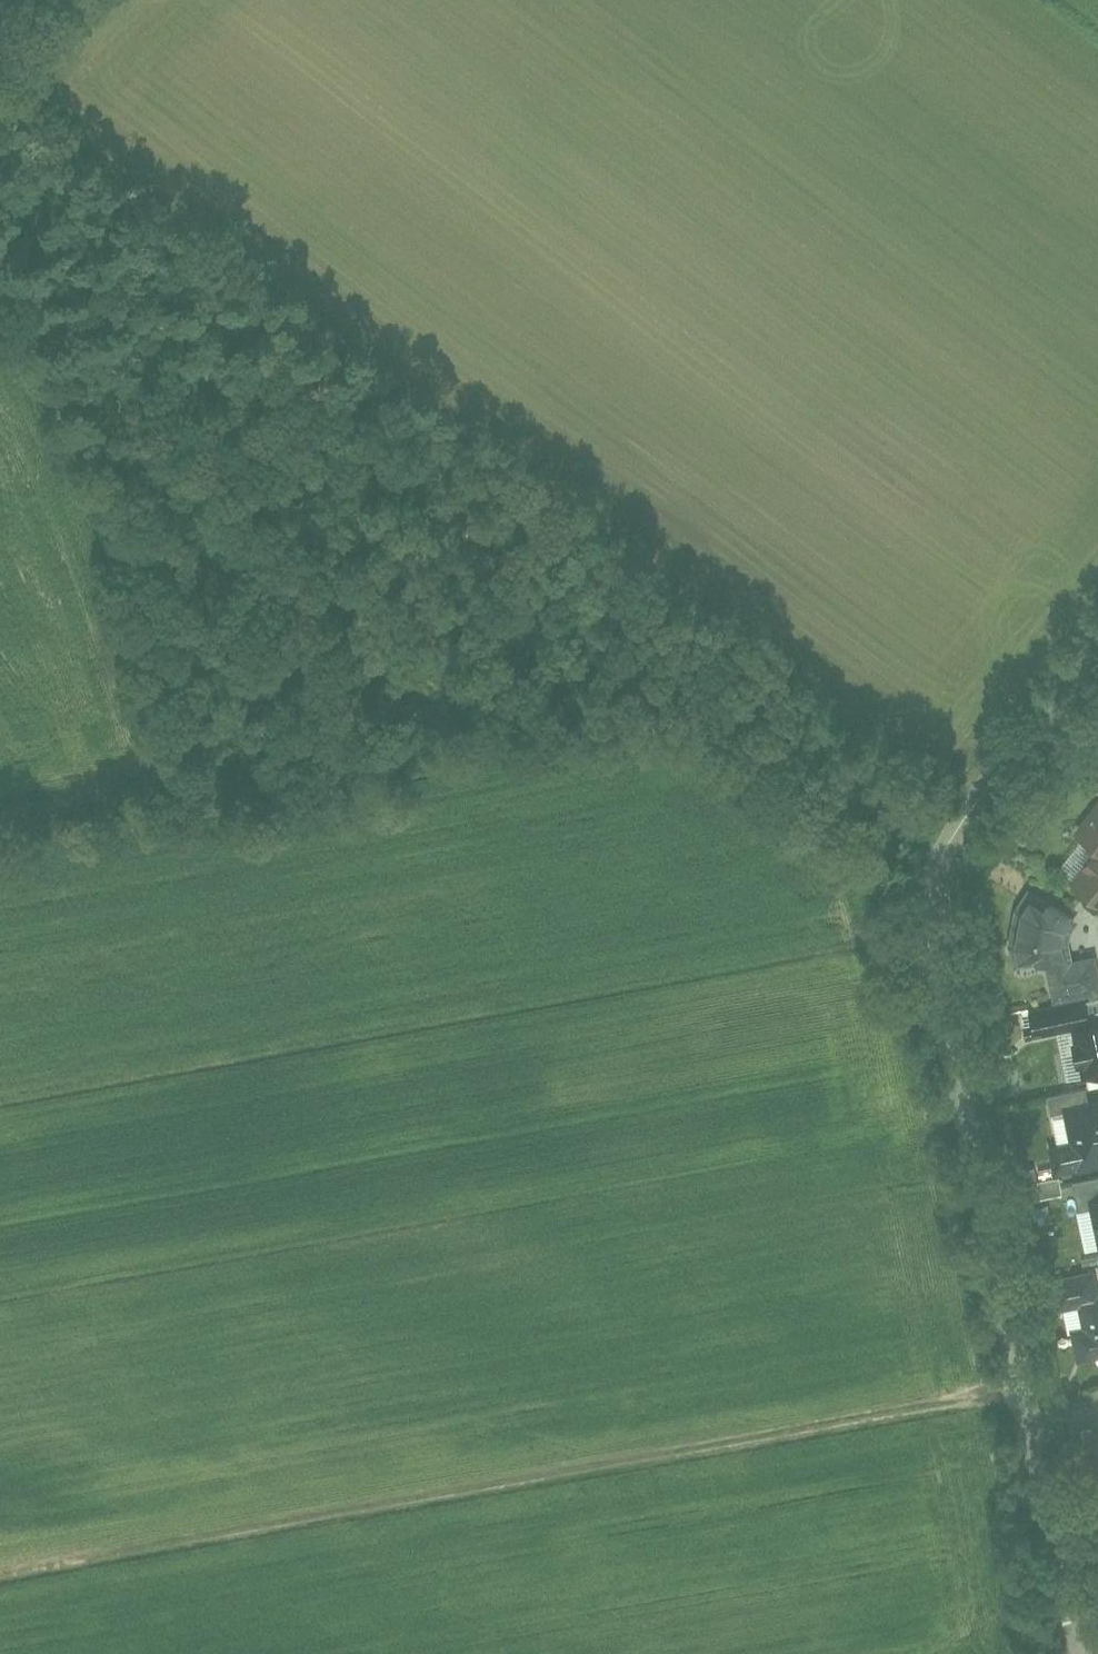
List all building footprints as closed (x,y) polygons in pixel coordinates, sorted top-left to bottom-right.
[(1097,901),(1097,795),(1073,828),(1094,844),(1068,879),(1097,901)] [(1097,990),(1097,976),(1093,951),(1072,954),(1069,935),(1076,919),(1029,889),(1017,907),(1009,938),(1015,976),(1044,972),(1050,999),(1097,990)] [(1097,1072),(1097,1017),(1088,1020),(1083,1001),(1028,1016),(1033,1037),(1072,1027),(1085,1076),(1097,1072)] [(1084,1097),(1082,1088),(1042,1096),(1045,1112),(1061,1109),(1067,1140),(1050,1144),(1055,1172),(1097,1163),(1097,1094),(1084,1097)] [(1086,1196),(1097,1252),(1097,1193),(1086,1196)] [(1092,1266),(1047,1277),(1055,1307),(1072,1303),(1078,1326),(1067,1328),(1075,1364),(1097,1358),(1097,1289),(1092,1266)]
